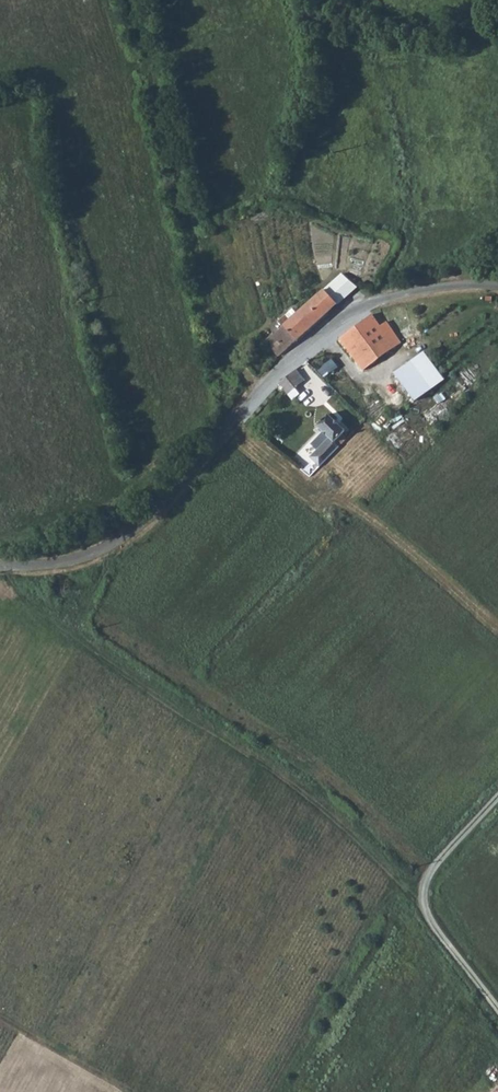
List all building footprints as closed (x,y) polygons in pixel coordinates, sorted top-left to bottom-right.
[(336,304),(356,286),(341,273),(323,289),(336,304)] [(323,289),(264,341),(278,356),(336,304),(323,289)] [(379,325),(371,315),(339,339),(361,369),(401,340),(386,320),(379,325)] [(443,379),(423,352),(393,373),(413,400),(443,379)] [(329,359),(317,369),(324,378),(337,367),(329,359)] [(294,372),(278,386),(286,395),(302,382),(294,372)] [(309,456),(319,465),(338,446),(333,441),(343,430),(327,415),(317,426),(328,437),(309,456)]
